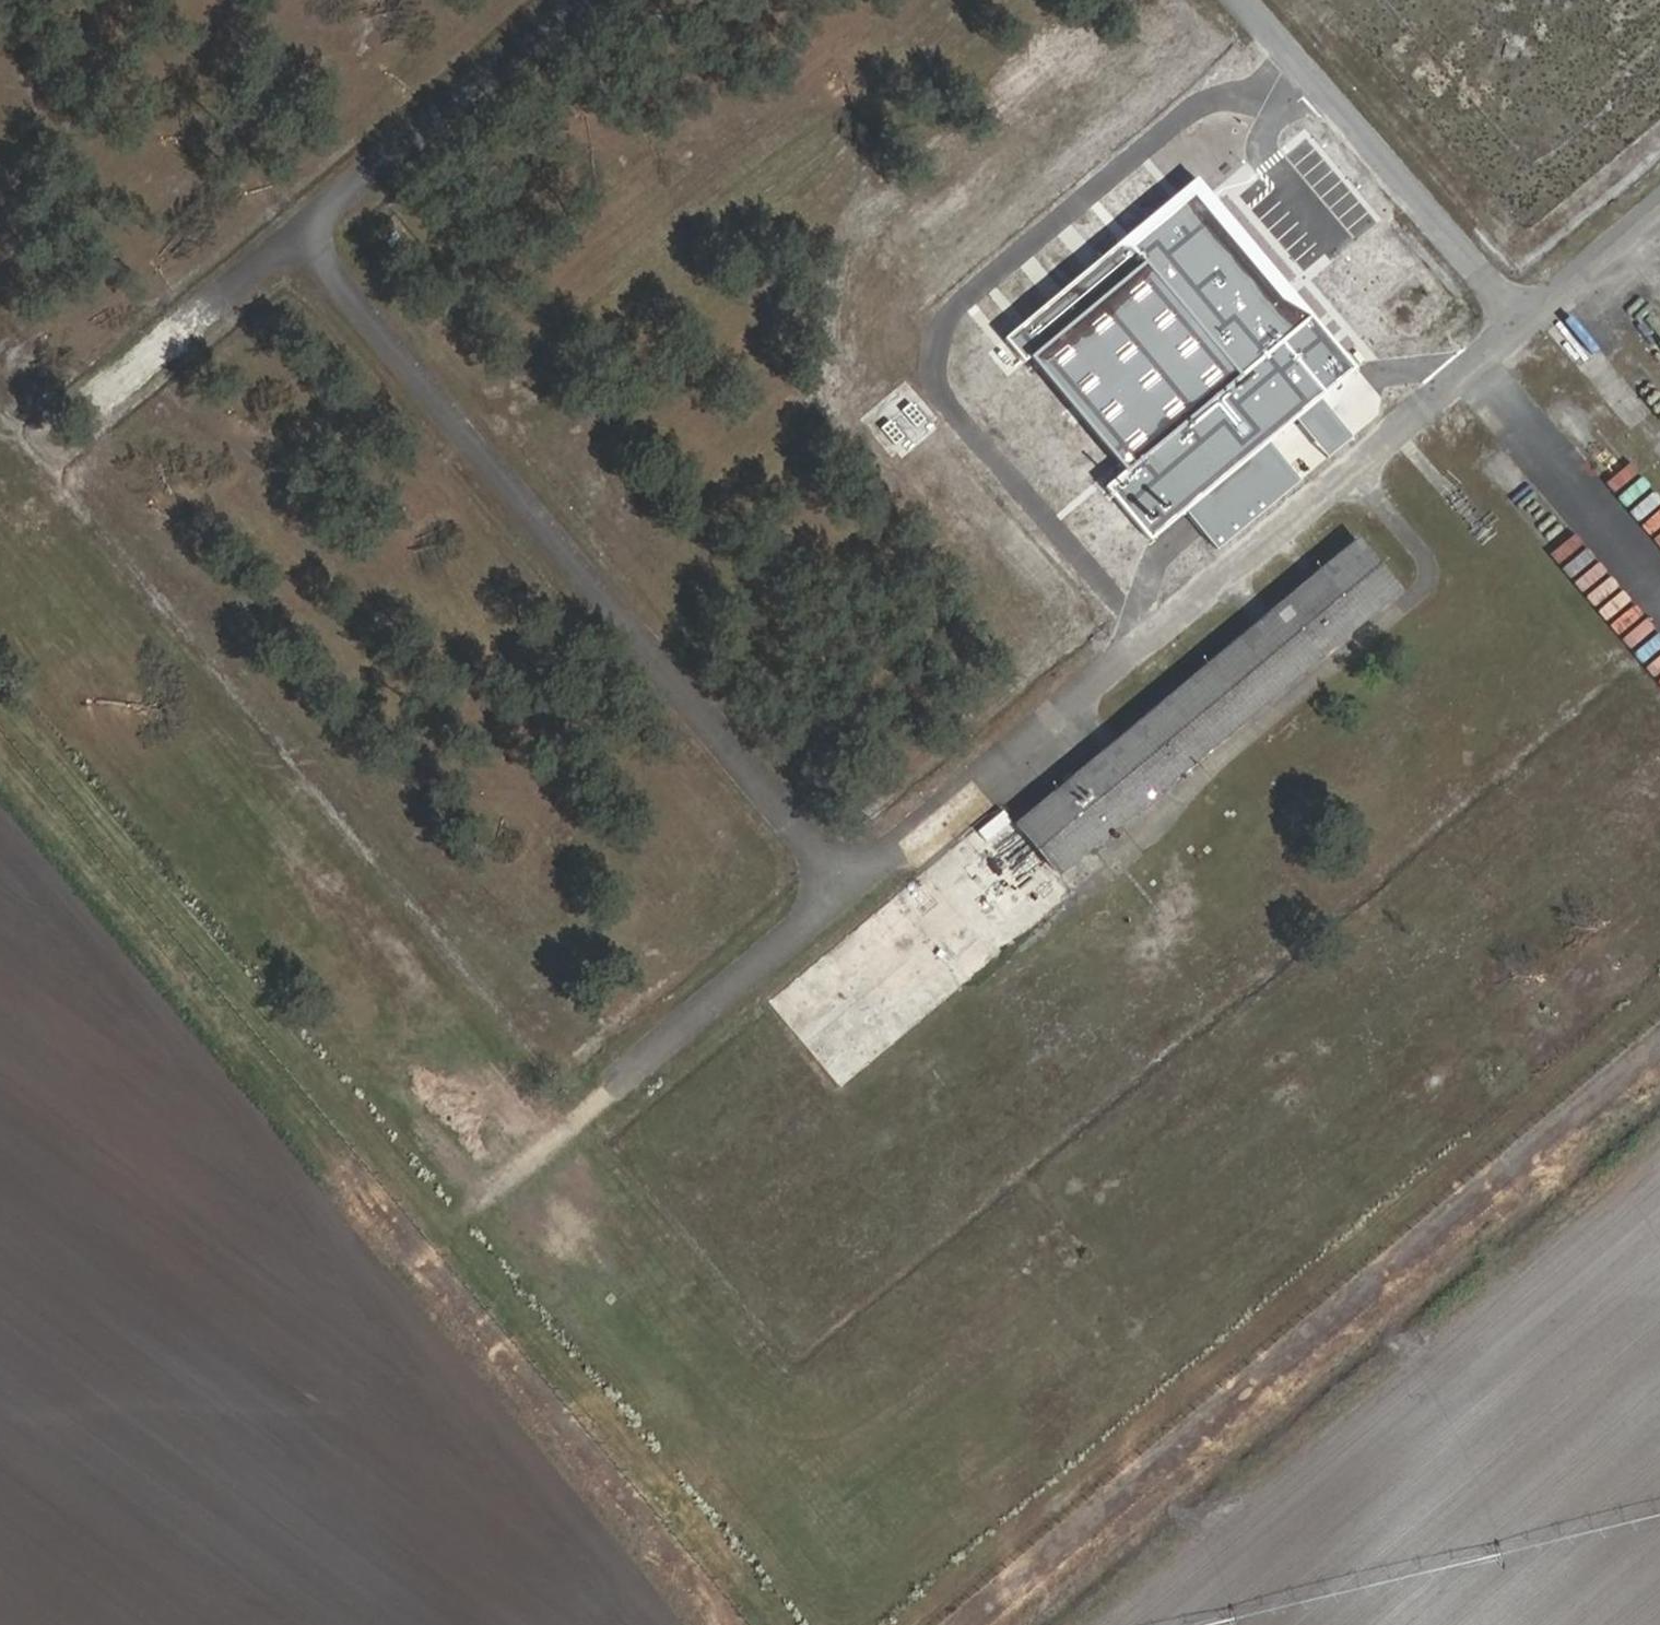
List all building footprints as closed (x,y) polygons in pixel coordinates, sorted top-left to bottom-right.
[(1617,494),(1640,470),(1629,460),(1606,484),(1617,494)] [(1626,505),(1652,488),(1644,477),(1618,494),(1626,505)] [(1088,835),(1074,822),(840,1018),(906,1098),(1144,902),(1129,886),(1476,592),(1434,544),(1088,835)] [(1563,561),(1569,576),(1597,564),(1591,549),(1563,561)] [(1613,623),(1620,633),(1643,616),(1635,606),(1613,623)] [(1659,649),(1659,634),(1659,633),(1635,653),(1644,663),(1659,649)] [(1656,677),(1659,674),(1659,656),(1647,667),(1656,677)]
